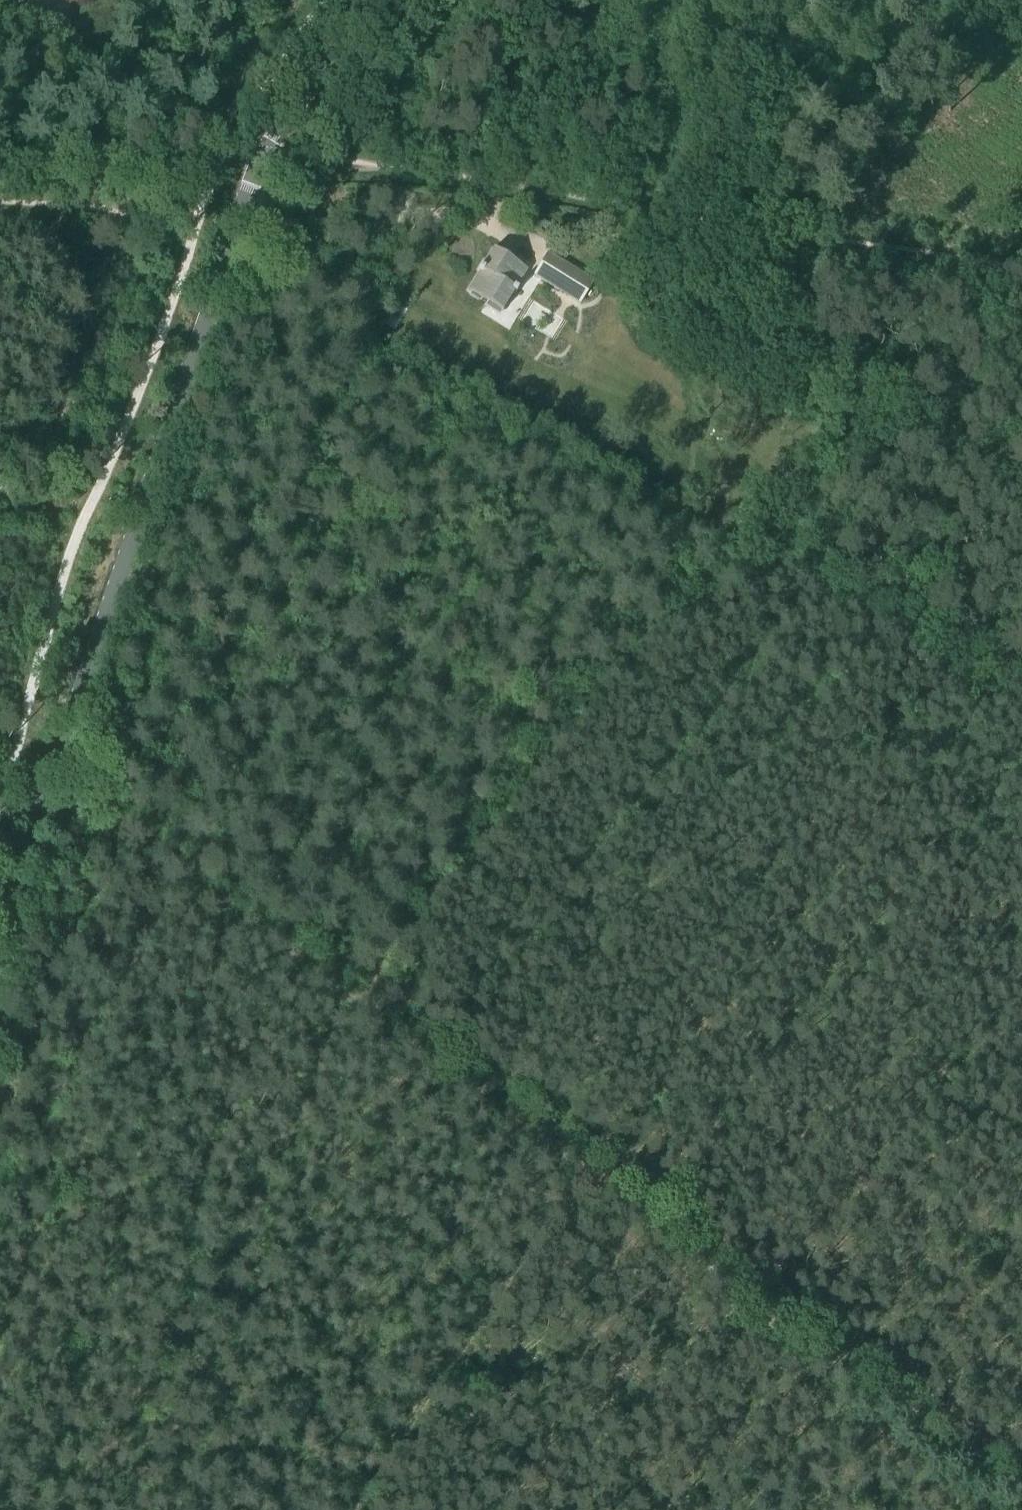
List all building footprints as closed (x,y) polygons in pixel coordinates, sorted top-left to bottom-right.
[(479,271),(467,291),(487,303),(502,312),(514,293),(515,294),(517,291),(515,290),(527,271),(493,249),(481,269),(479,268),(478,270),(479,271)] [(548,252),(533,276),(580,305),(595,281),(548,252)]
